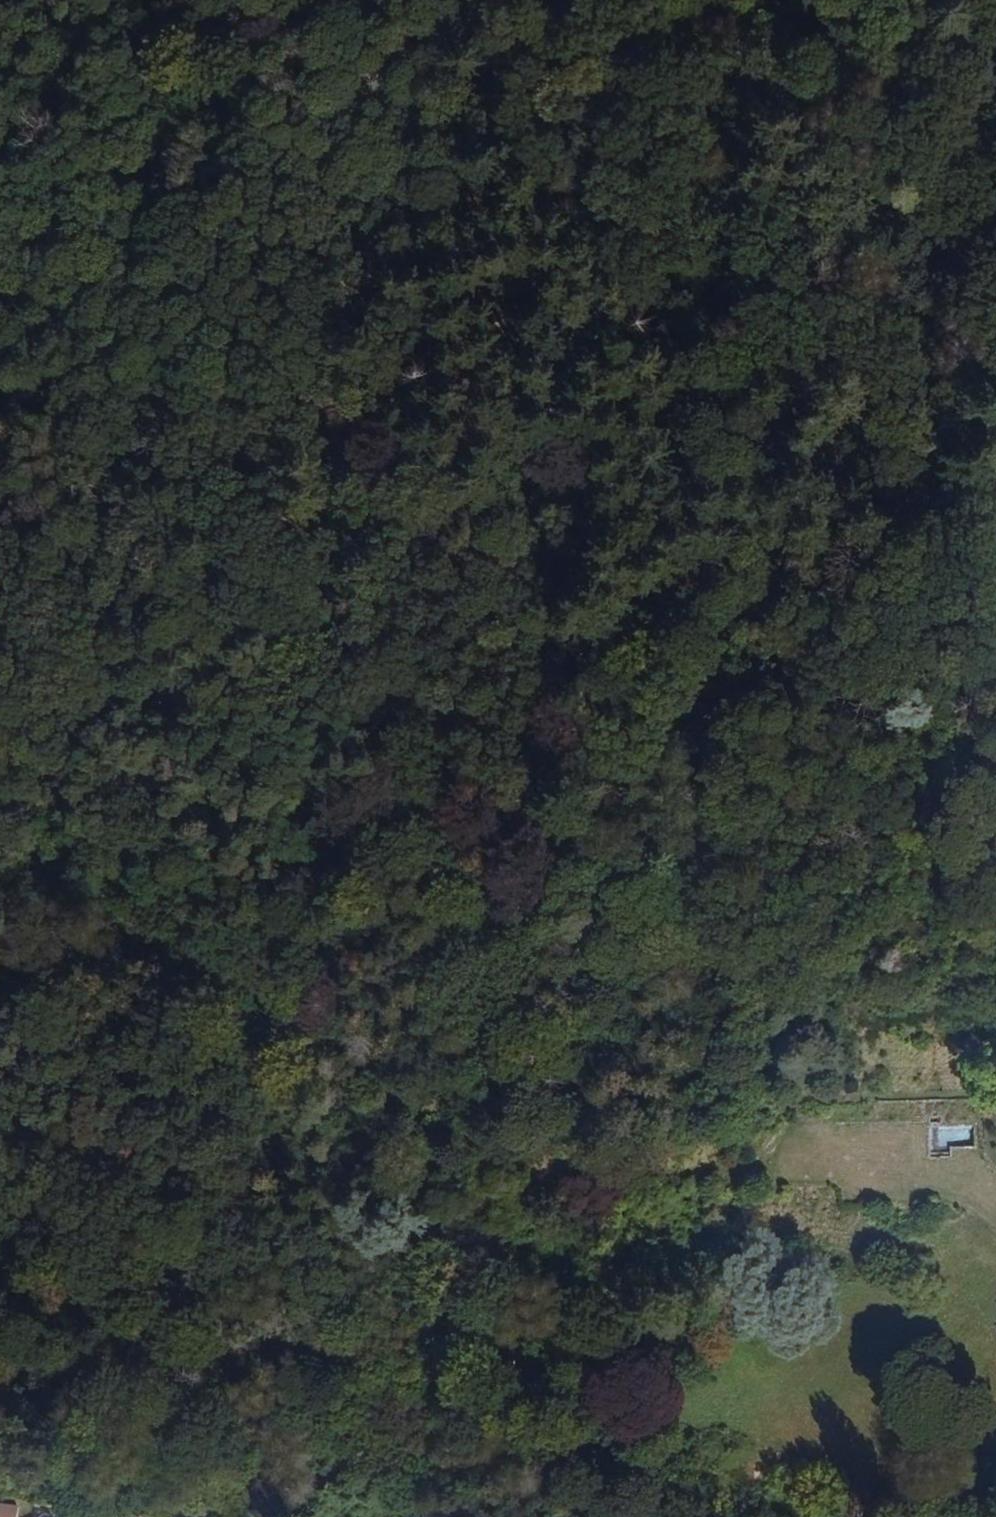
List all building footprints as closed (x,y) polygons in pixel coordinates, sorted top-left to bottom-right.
[(19,1507),(0,1504),(0,1516),(17,1516),(19,1507)]
